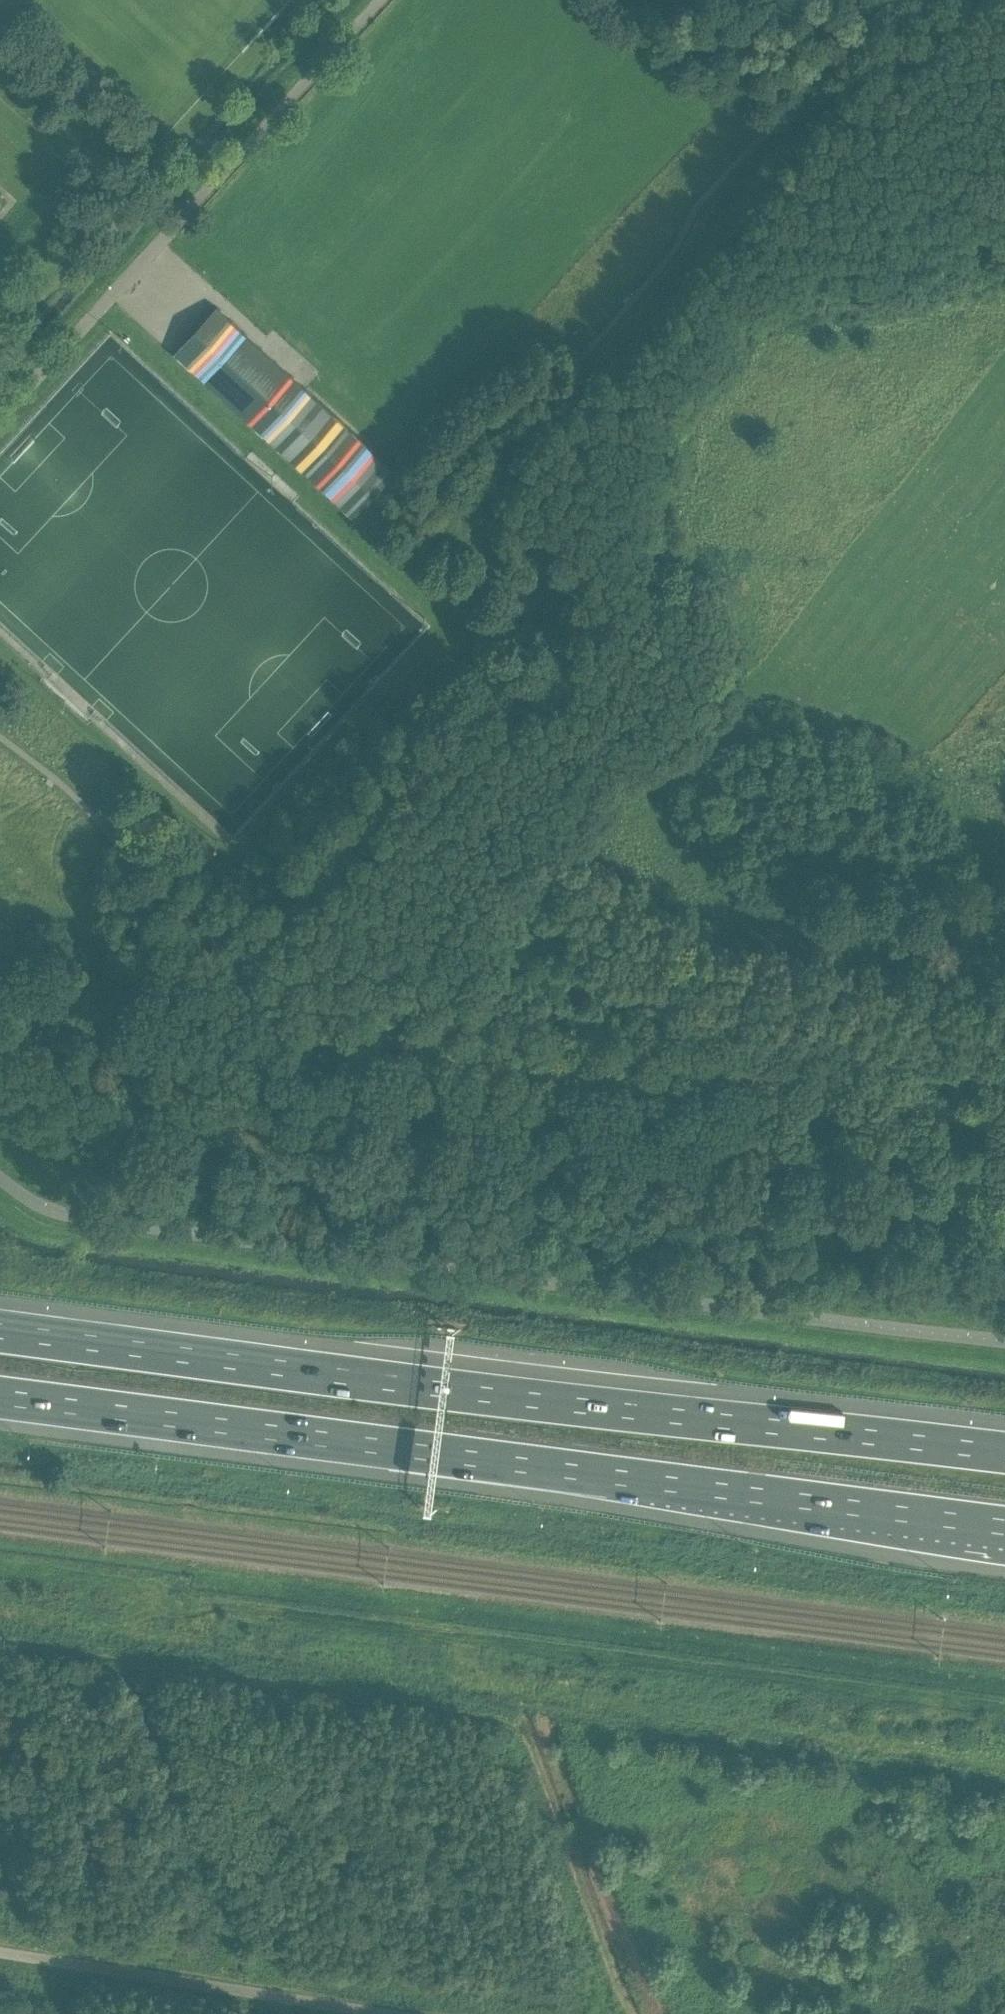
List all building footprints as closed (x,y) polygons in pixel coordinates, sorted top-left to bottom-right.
[(172,354),(352,518),(396,470),(216,306),(172,354)]
